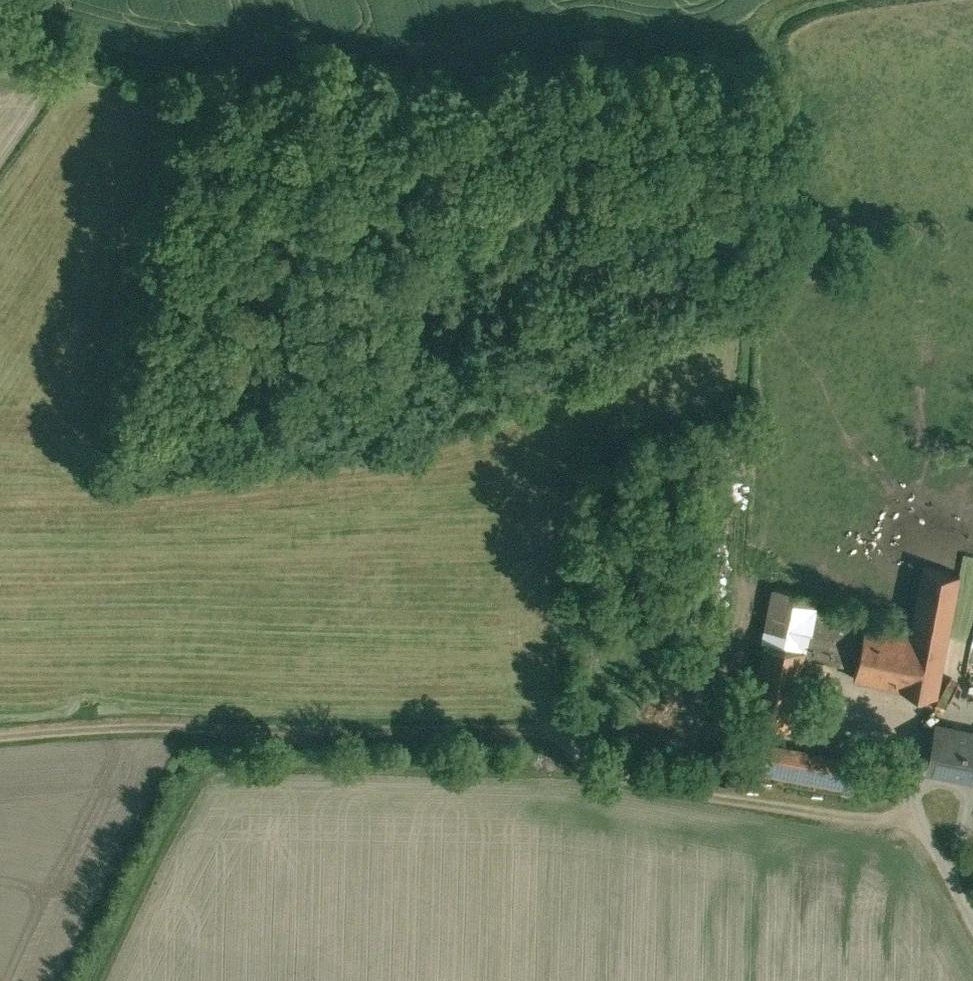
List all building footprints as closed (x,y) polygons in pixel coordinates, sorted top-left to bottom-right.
[(914,627),(868,618),(858,665),(855,678),(937,695),(961,574),(924,567),(914,627)] [(815,595),(776,587),(751,720),(790,727),(804,654),(812,610),(815,595)] [(867,622),(812,610),(804,654),(858,665),(867,622)] [(938,725),(929,769),(950,773),(951,771),(972,776),(972,732),(938,725)] [(857,769),(758,751),(754,770),(854,788),(857,769)]
